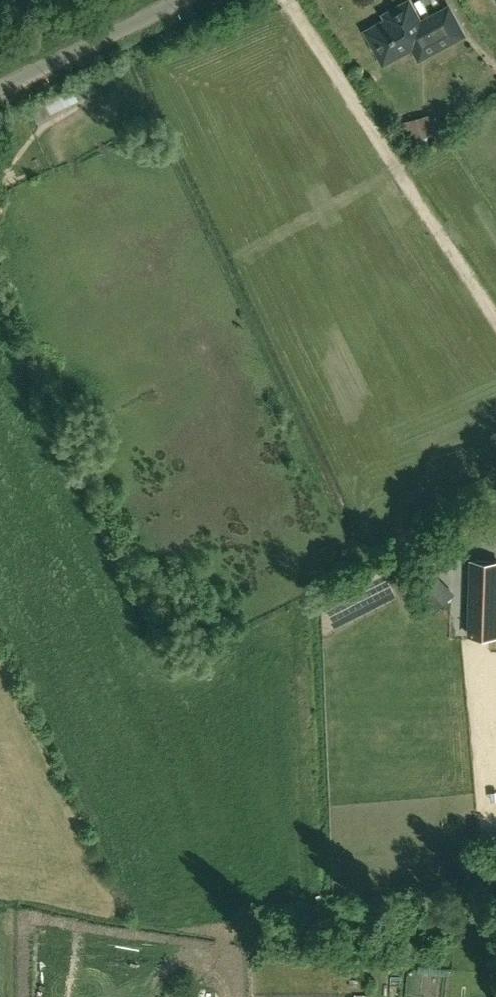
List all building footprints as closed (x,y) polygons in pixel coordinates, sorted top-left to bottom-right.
[(397,15),(369,29),(372,35),(372,40),(373,45),(375,49),(379,53),(383,55),(386,61),(411,48),(417,59),(434,50),(464,34),(449,7),(421,22),(409,1),(394,9),(397,15)] [(90,98),(82,81),(28,108),(37,125),(90,98)] [(435,134),(429,115),(404,123),(410,142),(435,134)] [(393,555),(388,545),(382,548),(387,557),(393,555)] [(472,561),(469,634),(495,636),(495,561),(472,561)]
